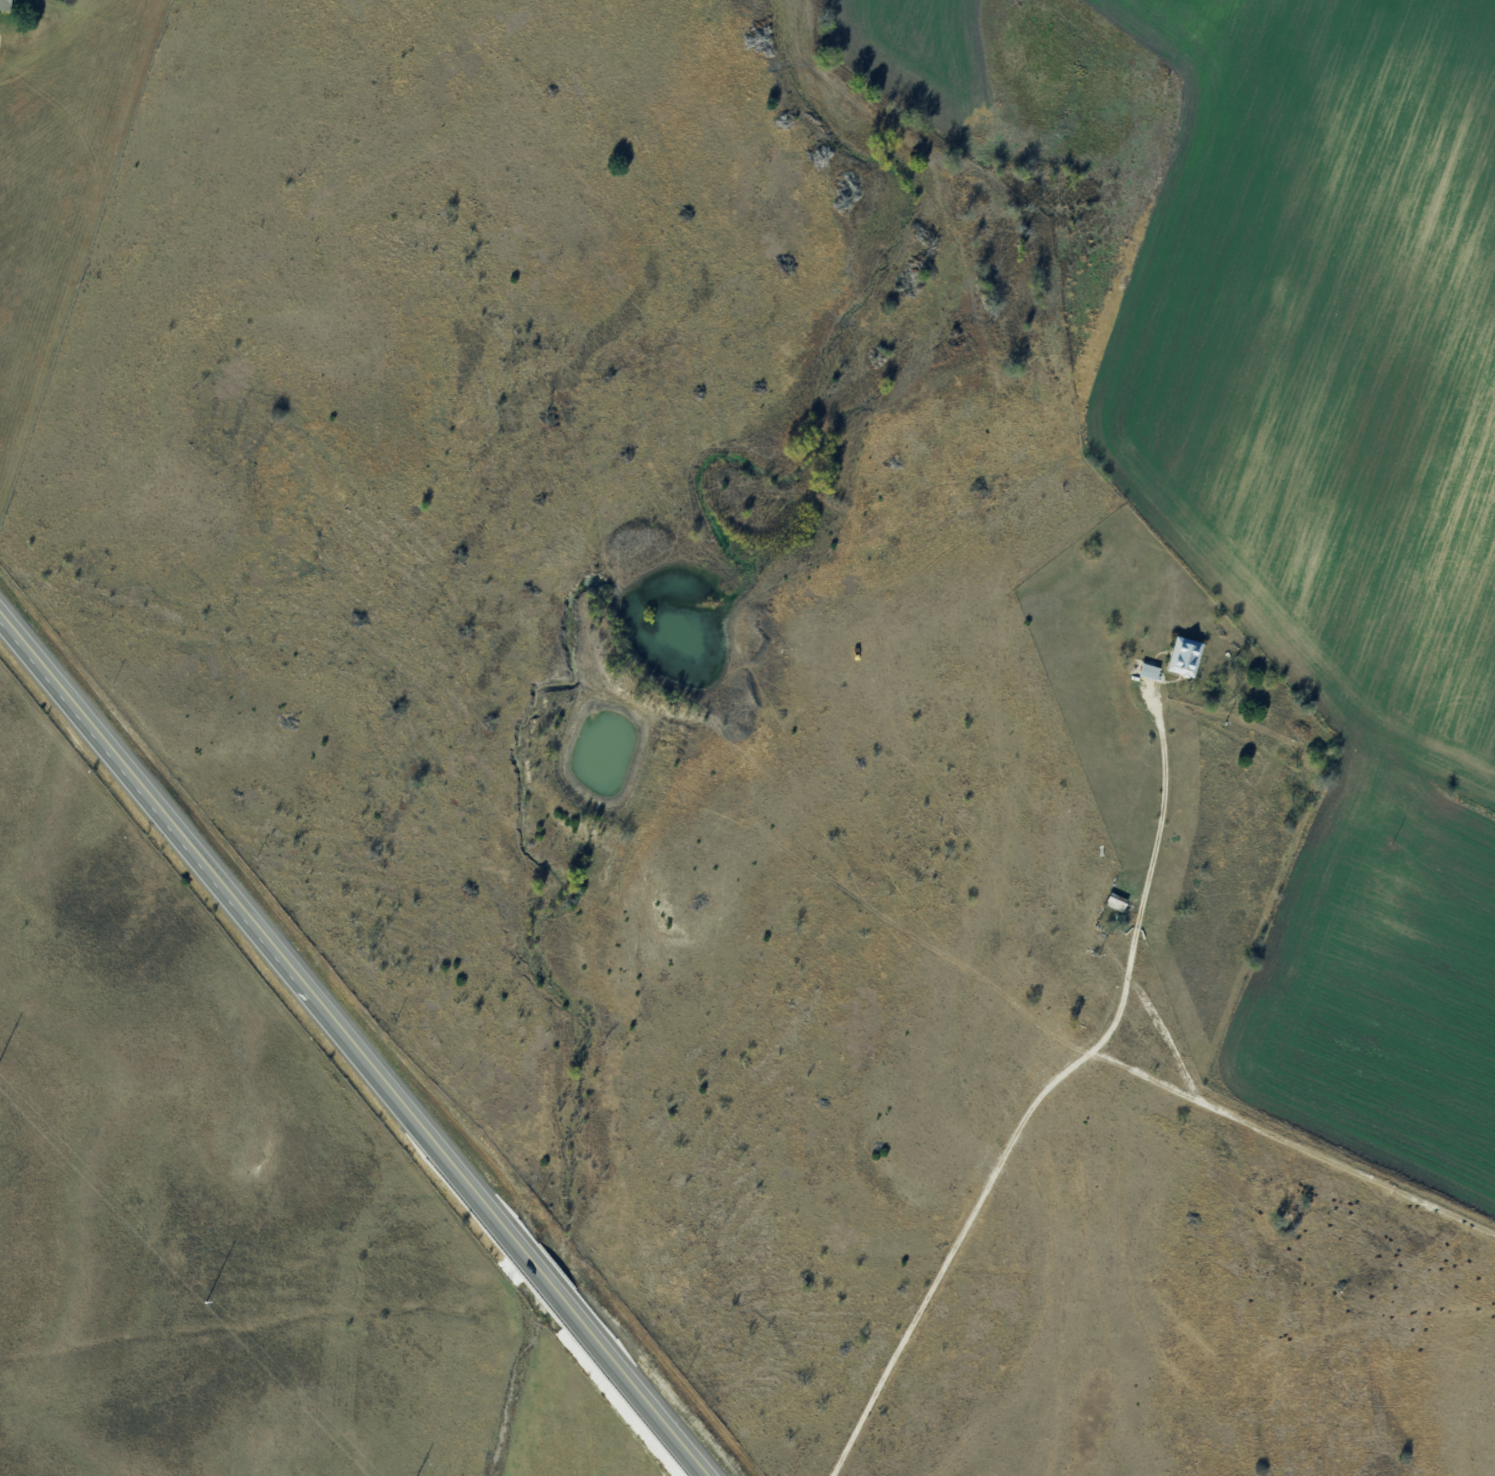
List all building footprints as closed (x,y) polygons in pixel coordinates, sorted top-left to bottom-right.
[(13,10),(13,0),(0,0),(0,9),(13,10)] [(1194,678),(1203,642),(1175,635),(1167,671),(1194,678)] [(1159,667),(1141,663),(1139,675),(1157,679),(1159,667)] [(1125,895),(1106,894),(1106,908),(1124,909),(1125,895)]
